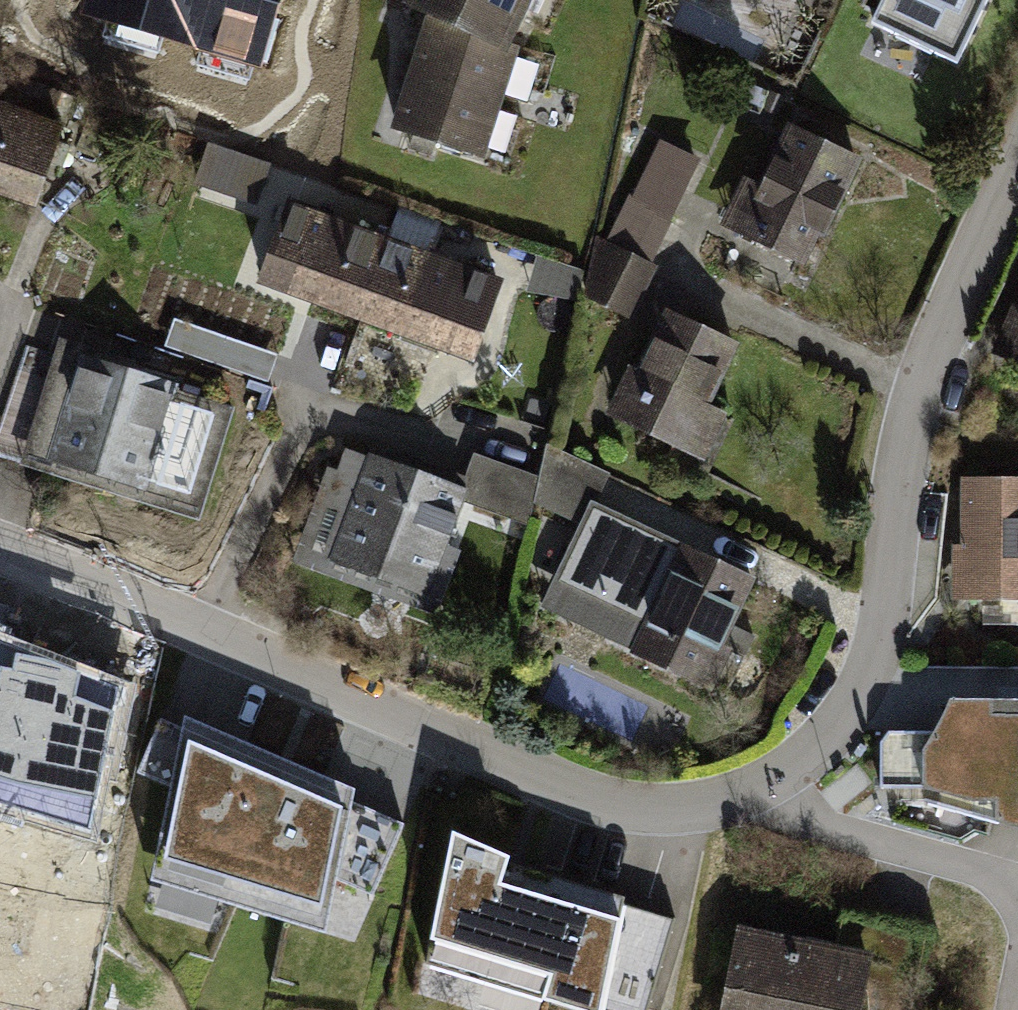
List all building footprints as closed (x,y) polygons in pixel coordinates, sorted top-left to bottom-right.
[(410,7),(433,17),(434,14),(500,46),(502,43),(522,0),(414,0),(410,7)] [(871,23),(957,64),(987,0),(882,0),(871,23)] [(434,14),(433,17),(414,75),(495,101),(512,47),(502,43),(500,46),(434,14)] [(46,124),(58,91),(0,71),(0,108),(46,124)] [(495,101),(414,75),(397,129),(477,156),(495,101)] [(0,108),(0,189),(35,201),(60,129),(46,124),(0,108)] [(856,159),(794,129),(765,188),(748,179),(736,203),(753,211),(743,233),(798,260),(815,225),(822,228),(856,159)] [(635,196),(663,216),(692,156),(662,141),(635,196)] [(268,163),(212,143),(199,180),(255,200),(268,163)] [(670,221),(663,216),(635,196),(631,192),(607,244),(650,265),(670,221)] [(387,243),(288,207),(262,277),(361,313),(387,243)] [(398,210),(387,243),(426,257),(437,224),(398,210)] [(599,240),(586,296),(627,315),(651,266),(650,265),(607,244),(599,240)] [(426,257),(387,243),(361,313),(471,354),(498,283),(426,257)] [(1016,305),(1005,330),(1015,334),(1006,356),(1017,361),(1017,306),(1016,305)] [(733,344),(671,313),(620,418),(675,445),(692,410),(699,414),(733,344)] [(163,347),(267,383),(277,354),(173,318),(163,347)] [(77,360),(55,354),(37,412),(60,420),(49,456),(202,504),(232,408),(176,391),(177,388),(129,373),(133,362),(116,357),(112,368),(78,357),(77,360)] [(539,478),(534,498),(583,522),(592,504),(607,472),(546,443),(539,478)] [(396,465),(370,455),(369,458),(345,450),(325,505),(348,513),(332,558),(426,593),(442,551),(444,551),(462,501),(466,490),(461,489),(421,474),(426,462),(400,453),(396,465)] [(539,478),(473,455),(461,489),(466,490),(462,501),(528,525),(534,498),(539,478)] [(967,479),(966,548),(956,548),(956,568),(966,568),(965,597),(1017,598),(1017,480),(967,479)] [(667,539),(592,504),(583,522),(555,582),(648,626),(635,653),(725,696),(753,637),(729,625),(751,577),(686,546),(679,560),(662,551),(667,539)] [(0,692),(0,805),(54,816),(68,747),(51,744),(64,679),(15,669),(10,694),(0,692)] [(949,699),(934,731),(888,730),(880,741),(880,787),(926,788),(972,800),(967,813),(1017,827),(1017,700),(991,699),(949,699)] [(138,706),(108,701),(97,759),(127,764),(138,706)] [(354,789),(184,715),(182,727),(161,718),(137,772),(170,785),(151,879),(326,932),(336,879),(372,895),(403,823),(352,801),(354,789)] [(115,830),(122,789),(91,783),(84,824),(115,830)] [(453,831),(425,963),(580,1009),(600,1009),(601,1009),(646,1009),(675,918),(622,903),(624,896),(506,861),(508,855),(453,831)] [(741,932),(725,1009),(857,1009),(863,984),(912,994),(925,930),(847,914),(839,952),(741,932)]
